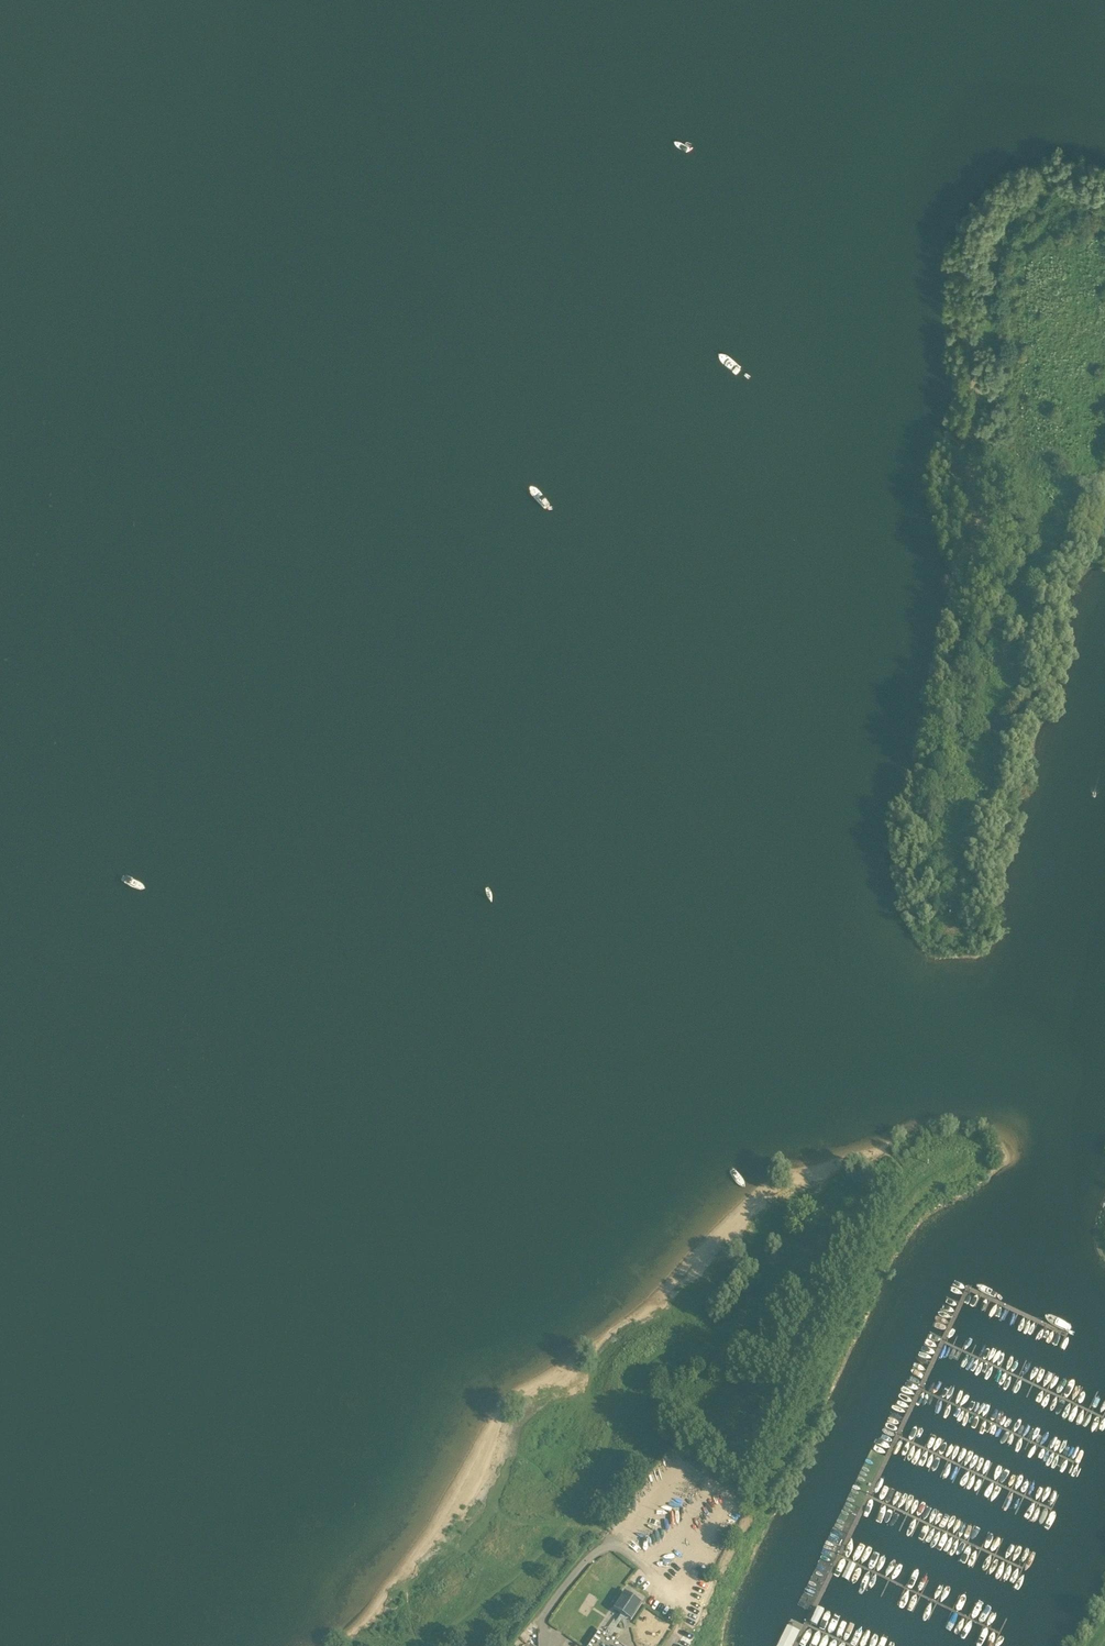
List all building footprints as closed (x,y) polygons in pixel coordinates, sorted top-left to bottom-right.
[(587,1615),(598,1597),(589,1591),(577,1609),(587,1615)] [(622,1615),(631,1620),(642,1603),(625,1592),(613,1609),(622,1615)] [(813,1606),(801,1600),(789,1626),(801,1632),(813,1606)] [(608,1637),(599,1631),(589,1645),(621,1645),(608,1637)]
